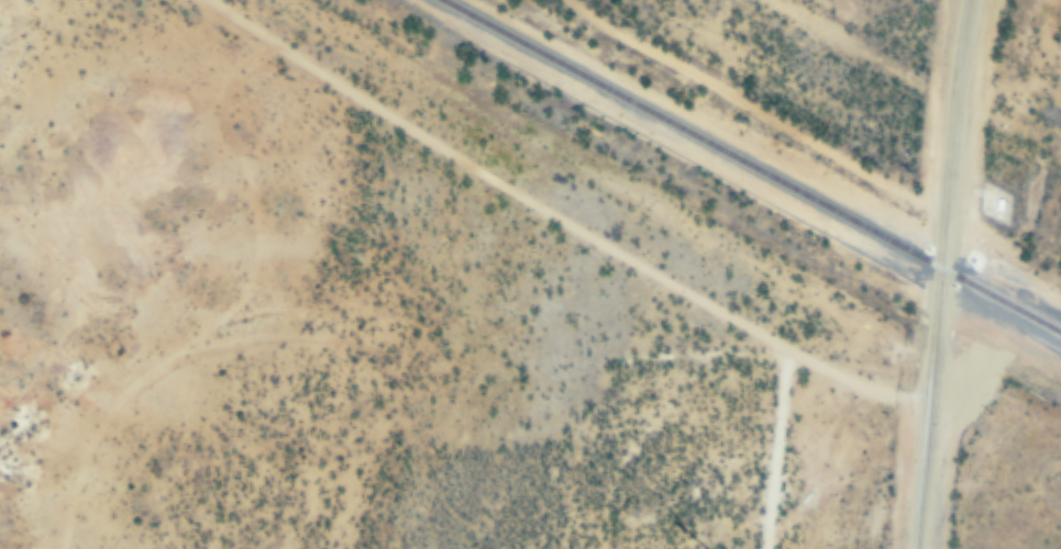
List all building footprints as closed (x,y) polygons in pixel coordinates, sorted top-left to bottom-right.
[(983,213),(1003,209),(1001,201),(998,201),(996,188),(979,191),(983,213)]
